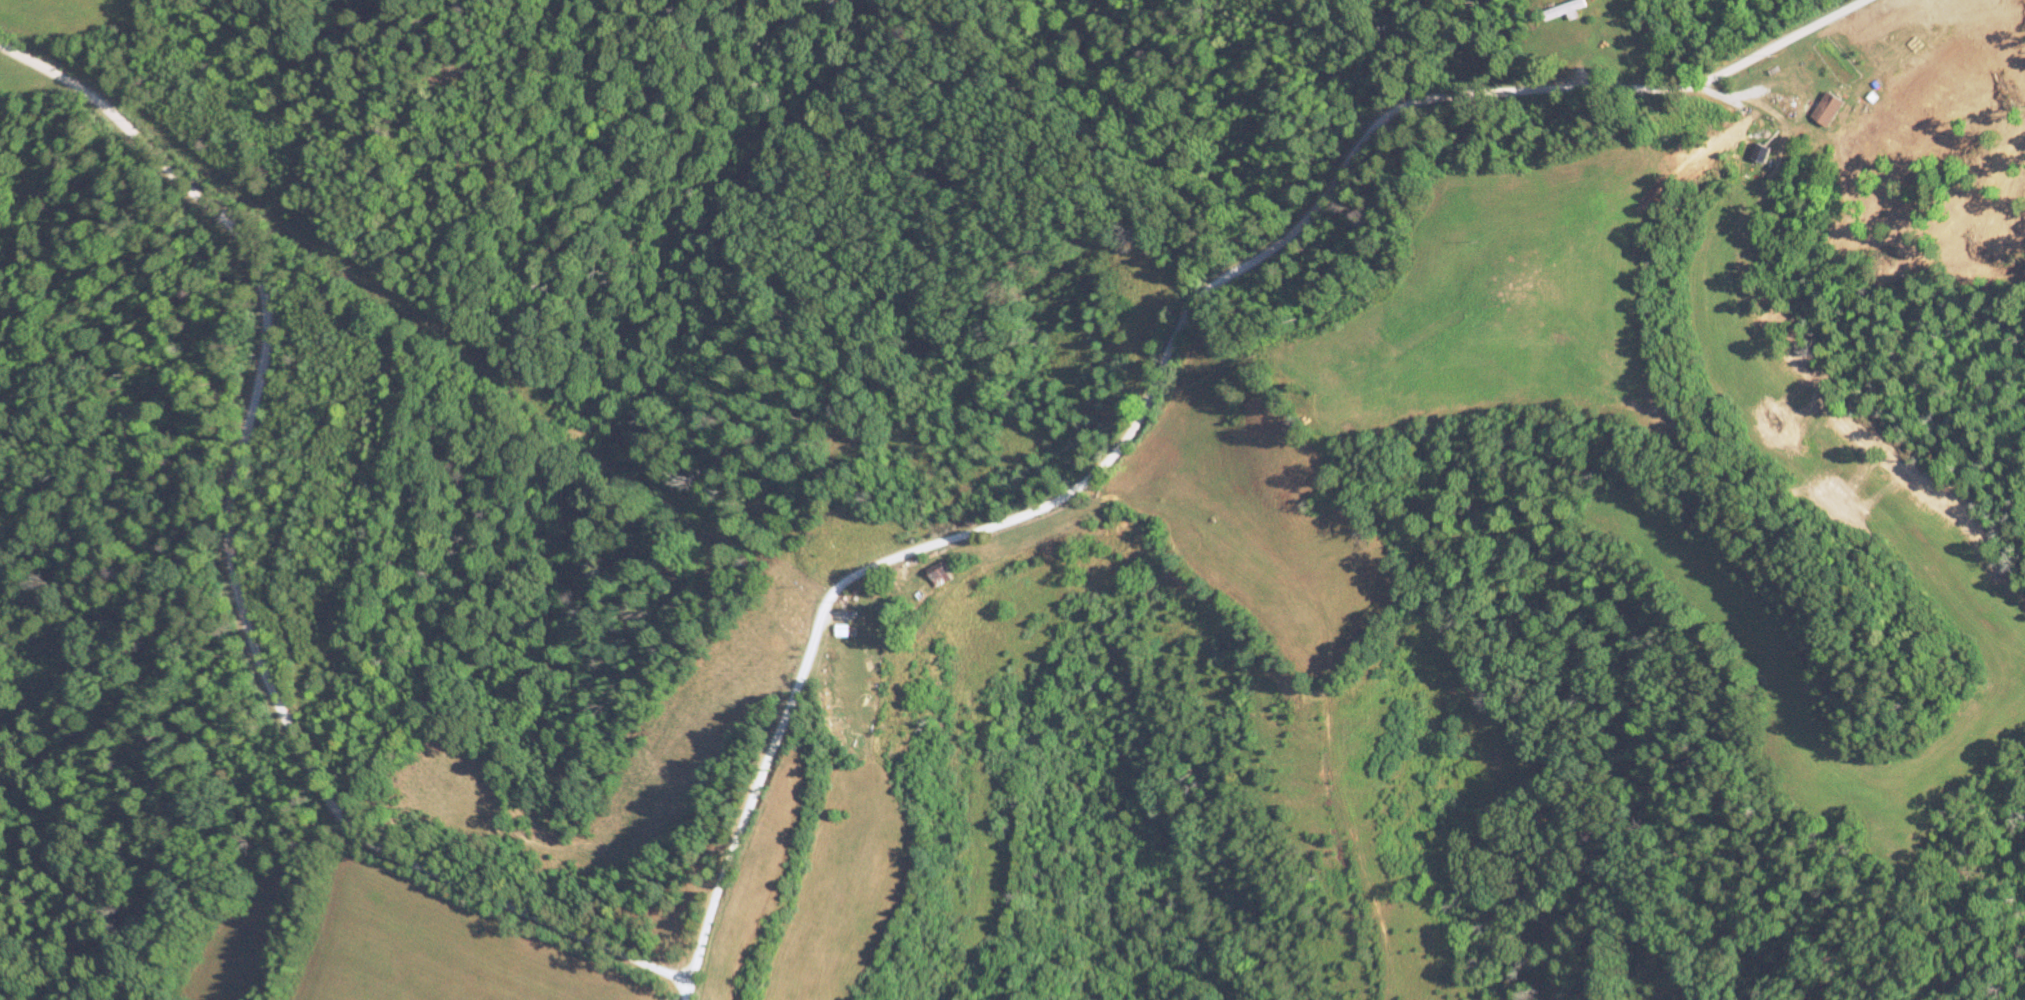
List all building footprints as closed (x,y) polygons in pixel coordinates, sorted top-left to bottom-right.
[(1566,4),(1568,13),(1579,11),(1577,2),(1566,4)] [(1824,129),(1844,104),(1828,91),(1808,115),(1824,129)]
